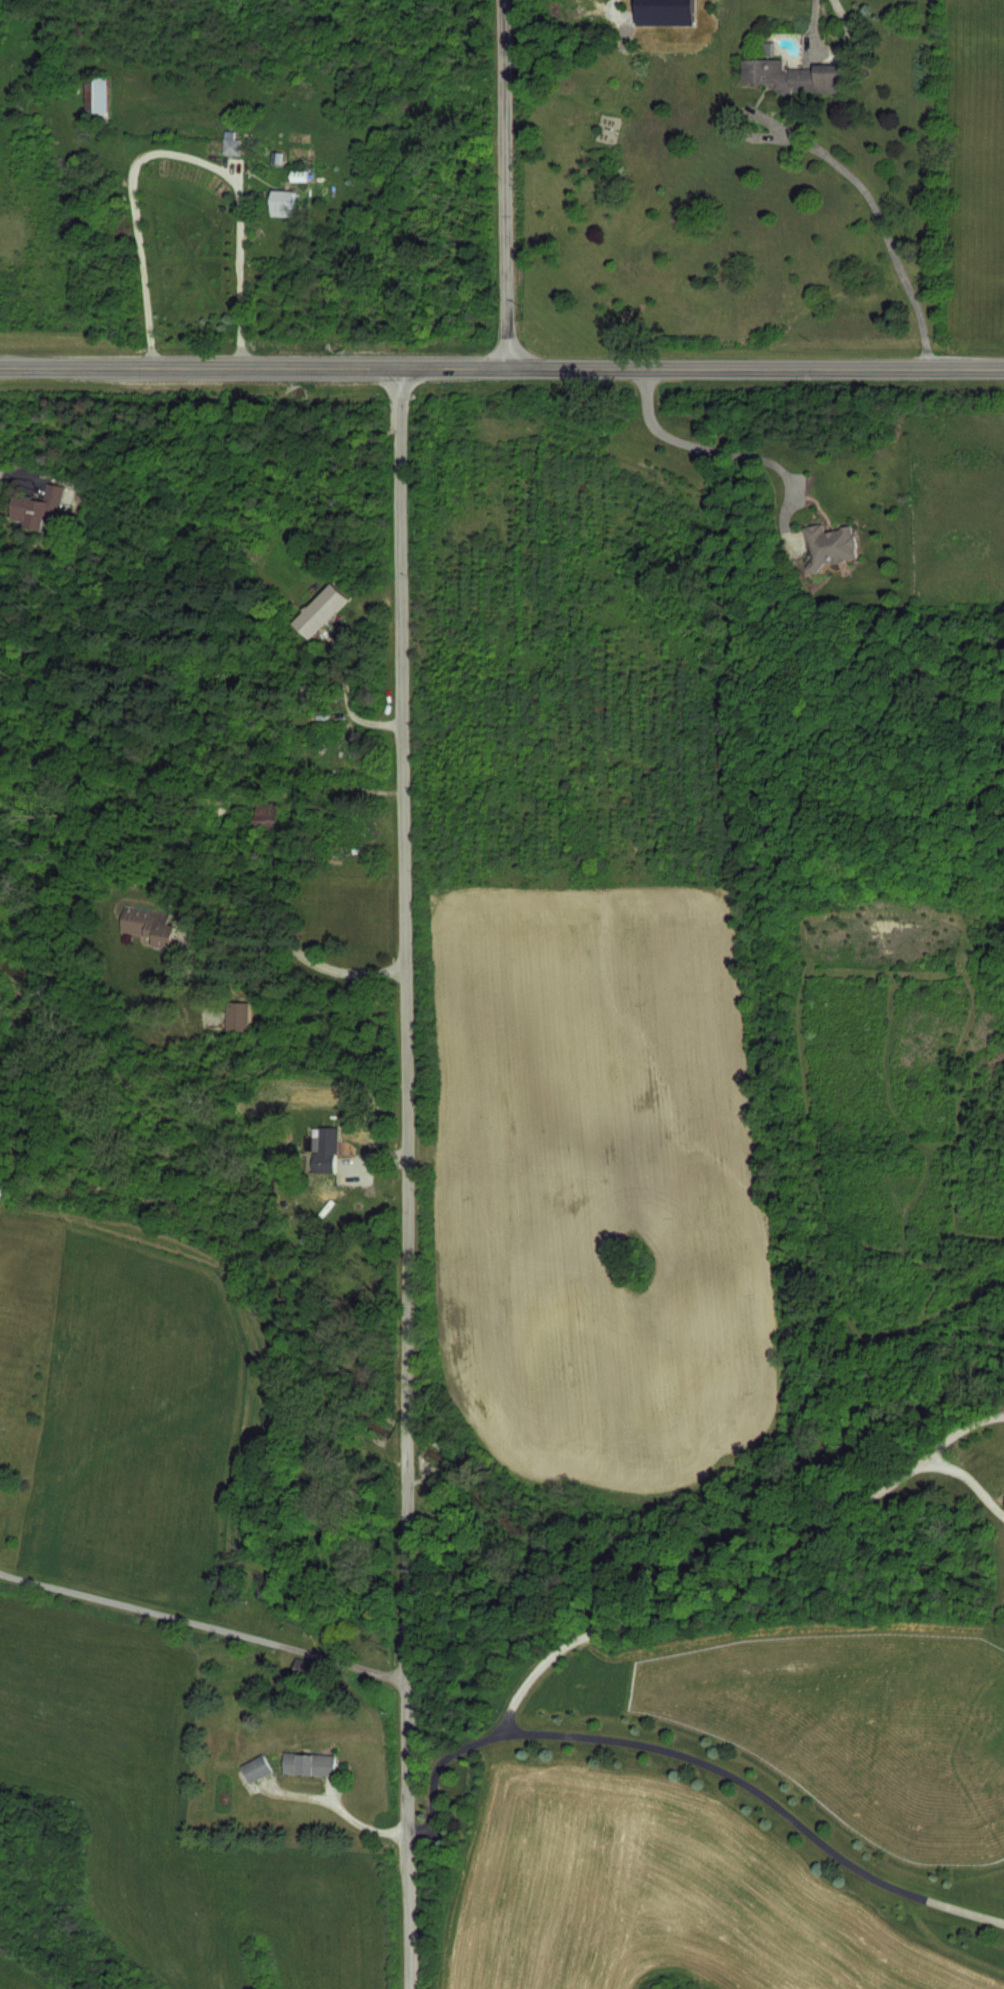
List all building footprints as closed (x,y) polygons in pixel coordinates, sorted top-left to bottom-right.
[(743,89),(841,91),(841,67),(783,67),(783,60),(743,60),(743,89)] [(107,113),(107,78),(85,78),(85,113),(107,113)] [(238,130),(223,130),(223,153),(238,153),(238,130)] [(306,171),(291,170),(290,180),(306,181),(306,171)] [(271,216),(295,216),(295,189),(271,189),(271,216)] [(46,509),(60,511),(64,485),(46,483),(44,499),(13,495),(9,518),(44,523),(46,509)] [(857,561),(851,526),(824,530),(823,523),(804,526),(811,568),(857,561)] [(348,599),(330,582),(291,621),(308,638),(348,599)] [(173,925),(167,924),(168,911),(123,905),(120,932),(143,934),(142,943),(170,947),(173,925)] [(249,1001),(225,1001),(225,1031),(249,1031),(249,1001)] [(313,1174),(335,1174),(335,1127),(313,1127),(313,1174)] [(288,1752),(286,1773),(338,1776),(340,1755),(288,1752)] [(244,1766),(253,1782),(275,1770),(266,1754),(244,1766)]
